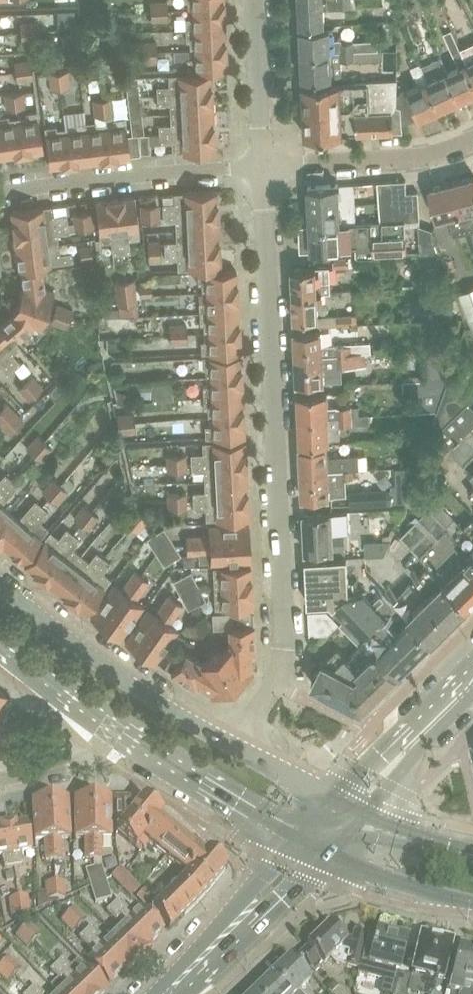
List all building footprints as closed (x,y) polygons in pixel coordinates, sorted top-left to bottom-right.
[(150,9),(168,9),(167,0),(164,0),(150,1),(150,9)] [(352,0),(299,0),(300,24),(324,23),(323,8),(352,6),(352,0)] [(224,26),(224,7),(193,8),(189,8),(189,17),(186,18),(187,28),(194,28),(224,26)] [(168,20),(168,9),(150,9),(151,21),(168,20)] [(20,32),(38,30),(37,20),(20,22),(20,32)] [(191,48),(195,48),(225,46),(224,26),(194,28),(187,28),(187,40),(190,40),(191,48)] [(301,28),(302,53),(356,51),(355,40),(343,41),(343,39),(330,39),(330,27),(301,28)] [(38,30),(20,32),(21,42),(39,40),(38,30)] [(62,45),(77,45),(77,32),(68,32),(68,35),(61,35),(62,45)] [(461,48),(456,35),(447,39),(459,67),(448,71),(460,100),(472,94),(472,76),(461,48)] [(378,39),(367,40),(368,50),(379,50),(378,39)] [(139,51),(157,50),(156,41),(139,41),(139,51)] [(461,48),(472,76),(472,43),(461,48)] [(225,46),(195,48),(191,48),(191,57),(188,58),(189,69),(226,67),(225,46)] [(157,50),(139,51),(140,62),(157,61),(157,50)] [(302,53),(303,78),(332,77),(342,76),(341,60),(353,59),(353,61),(379,60),(379,50),(368,50),(356,51),(302,53)] [(421,65),(428,80),(440,108),(460,100),(448,71),(441,56),(421,65)] [(15,71),(32,69),(31,59),(14,61),(15,71)] [(397,95),(397,106),(402,107),(402,128),(402,127),(403,126),(403,125),(419,118),(420,118),(440,108),(428,80),(421,65),(420,63),(411,67),(419,86),(397,95)] [(32,69),(15,71),(16,81),(33,79),(32,69)] [(58,71),(60,88),(70,86),(68,70),(58,71)] [(60,88),(58,71),(48,72),(50,89),(60,88)] [(156,94),(211,91),(210,72),(169,74),(170,84),(156,85),(156,94)] [(127,96),(140,94),(137,75),(125,77),(127,96)] [(303,84),(305,110),(397,106),(397,95),(397,80),(303,84)] [(14,92),(15,107),(25,107),(24,91),(14,92)] [(211,110),(211,91),(156,94),(157,102),(171,102),(171,112),(211,110)] [(15,107),(14,92),(4,93),(5,108),(15,107)] [(142,113),(140,94),(127,96),(130,115),(142,113)] [(101,98),(103,114),(104,124),(107,157),(128,155),(141,153),(137,134),(126,136),(124,118),(113,119),(110,96),(101,98)] [(94,115),(103,114),(101,98),(92,99),(94,115)] [(397,106),(305,110),(306,136),(343,135),(343,134),(357,133),(357,134),(403,132),(402,128),(402,107),(397,106)] [(67,162),(88,160),(84,122),(83,110),(62,112),(64,128),(64,131),(67,162)] [(157,123),(158,132),(212,129),(211,110),(171,112),(171,122),(157,123)] [(16,118),(17,121),(21,151),(42,148),(36,111),(25,112),(26,116),(16,118)] [(144,133),(142,113),(130,115),(132,134),(140,133),(144,133)] [(17,121),(16,118),(9,119),(9,115),(0,116),(0,146),(1,154),(21,151),(17,121)] [(84,122),(88,160),(107,157),(104,124),(96,124),(95,121),(84,122)] [(67,162),(64,131),(64,128),(55,129),(54,126),(43,127),(47,164),(67,162)] [(158,140),(172,140),(173,151),(182,150),(213,149),(212,129),(158,132),(158,140)] [(150,133),(144,133),(140,133),(141,152),(150,151),(150,133)] [(453,182),(466,231),(472,229),(472,177),(453,182)] [(384,202),(379,203),(380,221),(391,220),(389,202),(393,196),(392,180),(388,181),(389,195),(384,202)] [(420,218),(418,191),(406,192),(406,180),(392,180),(393,196),(389,202),(391,220),(406,219),(420,218)] [(388,181),(377,181),(379,203),(384,202),(389,195),(388,181)] [(454,234),(466,231),(453,182),(429,187),(437,219),(449,216),(454,234)] [(311,226),(356,223),(354,183),(338,184),(338,183),(308,185),(309,201),(311,224),(311,226)] [(162,202),(162,210),(216,208),(215,188),(185,190),(185,192),(174,192),(175,201),(162,202)] [(134,195),(113,197),(121,251),(129,250),(128,239),(139,238),(134,195)] [(122,264),(121,251),(113,197),(95,199),(100,243),(111,242),(114,265),(122,264)] [(140,204),(141,212),(160,211),(159,202),(140,204)] [(11,210),(13,228),(67,221),(91,218),(90,210),(54,214),(53,204),(42,206),(11,210)] [(176,219),(176,228),(217,227),(216,208),(162,210),(163,219),(176,219)] [(161,219),(160,211),(141,212),(143,231),(160,230),(159,220),(161,219)] [(13,228),(16,248),(58,241),(57,231),(92,227),(91,218),(67,221),(13,228)] [(312,251),(318,251),(359,248),(359,256),(408,253),(406,219),(391,220),(380,221),(356,223),(311,226),(312,251)] [(419,223),(420,252),(442,251),(433,228),(419,223)] [(164,240),(164,248),(218,246),(217,227),(176,228),(176,239),(164,240)] [(148,250),(160,249),(160,239),(148,240),(148,250)] [(18,267),(41,264),(50,263),(50,262),(72,259),(71,250),(59,252),(58,241),(16,248),(18,267)] [(81,260),(93,259),(92,245),(79,246),(81,260)] [(219,265),(218,246),(164,248),(164,258),(177,257),(178,267),(219,265)] [(160,249),(148,250),(149,260),(161,260),(160,249)] [(335,256),(335,266),(355,265),(354,255),(335,256)] [(294,295),(323,293),(331,293),(330,265),(317,266),(317,268),(293,270),(294,295)] [(23,282),(17,297),(47,308),(54,289),(44,286),(41,268),(22,271),(23,282)] [(202,290),(237,288),(236,268),(197,270),(198,284),(202,284),(202,290)] [(134,278),(124,279),(126,298),(136,296),(134,278)] [(126,298),(124,279),(114,280),(116,299),(126,298)] [(152,281),(140,282),(141,296),(153,295),(152,281)] [(434,286),(434,296),(452,296),(452,286),(434,286)] [(468,318),(472,324),(472,326),(472,287),(459,292),(468,318)] [(199,310),(238,309),(237,288),(202,290),(198,290),(199,310)] [(295,320),(314,318),(315,327),(358,325),(357,315),(319,317),(318,304),(323,304),(323,293),(294,295),(295,320)] [(118,305),(118,307),(119,316),(138,315),(136,296),(126,298),(116,299),(117,305),(118,305)] [(40,327),(47,308),(17,297),(12,311),(3,319),(20,339),(37,325),(40,327)] [(54,312),(70,318),(73,309),(57,302),(54,312)] [(238,309),(199,310),(200,323),(203,323),(204,330),(238,328),(238,309)] [(70,318),(54,312),(50,322),(66,328),(87,343),(92,333),(69,321),(70,318)] [(170,333),(186,333),(186,322),(169,323),(170,333)] [(13,368),(20,362),(12,354),(20,347),(0,323),(0,353),(13,368)] [(239,350),(238,328),(204,330),(204,341),(201,341),(201,351),(239,350)] [(297,356),(358,354),(372,353),(371,343),(323,345),(322,330),(296,332),(297,356)] [(187,343),(186,333),(170,333),(170,344),(187,343)] [(426,379),(449,378),(458,348),(425,349),(426,379)] [(13,368),(0,353),(0,366),(7,374),(13,368)] [(206,375),(241,374),(240,353),(201,355),(202,367),(205,367),(206,375)] [(358,354),(297,356),(298,382),(329,381),(328,366),(353,365),(353,367),(359,367),(358,354)] [(110,366),(112,380),(124,378),(122,364),(110,366)] [(203,396),(242,394),(241,374),(206,375),(206,385),(203,385),(203,396)] [(32,375),(25,381),(36,394),(43,387),(32,375)] [(403,381),(404,392),(420,392),(421,412),(438,411),(448,381),(449,378),(426,379),(403,381)] [(36,394),(25,381),(17,388),(28,400),(36,394)] [(450,450),(464,436),(472,427),(472,405),(448,381),(438,411),(431,430),(450,450)] [(132,386),(132,398),(151,397),(151,385),(132,386)] [(117,389),(117,401),(131,402),(131,389),(117,389)] [(299,393),(300,418),(357,415),(356,406),(349,407),(348,395),(328,396),(328,392),(299,393)] [(208,416),(243,414),(242,394),(203,396),(204,408),(207,408),(208,416)] [(1,425),(16,410),(7,401),(0,408),(0,424),(1,425)] [(16,410),(1,425),(10,433),(24,419),(16,410)] [(117,414),(118,424),(135,422),(134,412),(117,414)] [(205,436),(244,434),(243,414),(208,416),(208,425),(204,425),(205,436)] [(300,418),(301,443),(330,441),(330,439),(341,438),(340,425),(354,424),(354,423),(363,422),(370,422),(369,414),(357,415),(300,418)] [(135,422),(118,424),(118,434),(136,432),(135,422)] [(34,454),(45,441),(38,434),(26,447),(34,454)] [(464,436),(450,450),(469,469),(472,473),(472,445),(464,436)] [(191,461),(245,458),(244,439),(202,441),(203,452),(191,452),(191,461)] [(45,441),(34,454),(41,460),(53,448),(45,441)] [(303,472),(354,470),(368,469),(367,455),(329,457),(328,446),(301,447),(303,472)] [(187,462),(186,454),(166,455),(167,463),(187,462)] [(204,479),(246,477),(245,458),(191,461),(191,470),(204,469),(204,479)] [(187,470),(187,462),(167,463),(167,472),(187,470)] [(303,472),(304,497),(334,496),(348,495),(347,478),(354,477),(354,470),(303,472)] [(10,480),(3,474),(0,477),(0,491),(10,480)] [(42,490),(49,496),(60,484),(53,477),(42,490)] [(193,499),(247,496),(246,477),(204,479),(204,490),(192,490),(193,499)] [(9,510),(1,502),(16,485),(10,480),(0,491),(0,520),(9,510)] [(60,484),(49,496),(57,503),(68,491),(60,484)] [(472,600),(472,550),(431,507),(411,487),(406,502),(422,519),(403,537),(430,564),(469,603),(472,600)] [(392,503),(391,490),(355,492),(355,505),(392,503)] [(167,502),(187,500),(186,492),(166,494),(167,502)] [(248,517),(247,496),(193,499),(193,508),(205,508),(206,519),(248,517)] [(187,500),(167,502),(168,511),(188,509),(187,500)] [(472,550),(472,518),(465,526),(439,500),(431,507),(472,550)] [(5,546),(39,506),(33,501),(18,517),(9,510),(0,520),(0,544),(4,547),(5,546)] [(82,522),(91,509),(83,504),(74,516),(82,522)] [(46,512),(39,506),(5,546),(20,559),(39,537),(48,528),(40,520),(46,512)] [(129,526),(141,513),(134,506),(123,520),(129,526)] [(91,509),(82,522),(90,528),(99,515),(91,509)] [(331,512),(304,513),(306,551),(332,550),(332,556),(345,555),(344,533),(332,533),(331,512)] [(141,513),(129,526),(143,538),(153,527),(148,520),(141,513)] [(186,543),(249,540),(248,522),(208,524),(208,533),(186,534),(186,543)] [(24,564),(38,575),(72,532),(65,527),(58,536),(50,530),(24,564)] [(164,546),(172,540),(164,527),(155,532),(164,546)] [(72,532),(38,575),(53,587),(80,553),(72,547),(79,538),(72,532)] [(164,546),(155,532),(147,538),(155,551),(164,546)] [(391,539),(365,541),(366,556),(384,555),(391,539)] [(164,546),(172,559),(181,554),(172,540),(164,546)] [(199,561),(250,559),(249,540),(186,543),(187,552),(198,552),(199,561)] [(172,559),(164,546),(155,551),(164,565),(172,559)] [(53,587),(68,599),(102,557),(96,552),(89,560),(80,553),(53,587)] [(102,557),(68,599),(84,611),(110,578),(102,571),(109,562),(102,557)] [(399,672),(433,639),(411,617),(388,594),(384,590),(372,602),(364,593),(368,590),(368,587),(358,587),(358,577),(348,577),(347,557),(306,559),(307,603),(329,601),(332,605),(345,618),(367,640),(399,672)] [(213,587),(251,586),(250,564),(212,566),(213,587)] [(411,617),(433,639),(469,603),(430,564),(419,574),(413,568),(411,571),(423,584),(419,588),(412,581),(399,594),(389,584),(385,588),(389,593),(388,594),(411,617)] [(146,568),(141,574),(104,626),(119,636),(142,604),(135,599),(153,573),(146,568)] [(90,616),(104,626),(141,574),(134,569),(121,588),(113,583),(90,616)] [(189,590),(198,585),(190,571),(182,575),(189,590)] [(189,590),(182,575),(173,580),(180,594),(189,590)] [(198,585),(189,590),(197,604),(206,599),(198,585)] [(252,605),(251,586),(213,587),(214,607),(252,605)] [(197,604),(189,590),(180,594),(188,609),(197,604)] [(125,640),(139,650),(174,598),(167,593),(154,612),(147,607),(125,640)] [(182,604),(174,598),(139,650),(154,660),(176,628),(169,623),(182,604)] [(229,645),(215,653),(233,684),(253,672),(251,670),(254,667),(253,632),(252,609),(213,611),(213,626),(228,626),(229,645)] [(327,610),(308,611),(309,622),(337,621),(327,610)] [(195,619),(202,631),(210,627),(204,614),(195,619)] [(345,618),(340,623),(362,645),(367,640),(345,618)] [(193,636),(202,631),(195,619),(186,624),(193,636)] [(339,623),(337,621),(309,622),(309,634),(329,633),(339,623)] [(381,691),(399,672),(367,640),(362,645),(352,654),(345,647),(342,650),(349,657),(360,668),(353,675),(378,688),(381,691)] [(364,708),(381,691),(378,688),(353,675),(360,668),(349,657),(342,650),(339,647),(324,662),(313,683),(364,708)] [(185,650),(171,671),(207,695),(209,694),(211,697),(233,684),(215,653),(201,661),(185,650)] [(161,663),(168,668),(176,656),(169,651),(161,663)] [(93,798),(93,859),(94,867),(102,864),(101,859),(101,838),(110,838),(110,818),(110,797),(93,798)] [(132,797),(115,797),(115,827),(117,829),(116,831),(136,847),(138,844),(144,849),(149,844),(183,871),(178,877),(182,880),(193,870),(192,870),(194,867),(190,864),(200,851),(160,818),(163,813),(144,798),(139,803),(132,797)] [(67,798),(50,799),(53,860),(61,860),(60,838),(70,838),(67,798)] [(85,859),(93,859),(93,798),(75,798),(75,838),(85,838),(85,859)] [(45,861),(53,860),(50,799),(32,800),(34,840),(43,839),(45,861)] [(27,822),(7,825),(11,854),(14,866),(22,865),(20,852),(32,850),(27,822)] [(3,855),(5,868),(14,866),(11,854),(7,825),(0,827),(0,856),(3,855)] [(193,870),(182,880),(160,903),(152,911),(169,929),(201,897),(228,867),(207,850),(204,854),(200,851),(190,864),(194,867),(192,870),(193,870)] [(102,864),(94,867),(99,884),(107,881),(102,864)] [(91,886),(99,884),(94,867),(86,869),(91,886)] [(132,897),(141,888),(121,868),(112,877),(132,897)] [(65,881),(55,882),(55,899),(58,898),(66,898),(65,881)] [(107,881),(99,884),(103,900),(111,898),(107,881)] [(55,882),(45,883),(46,895),(46,899),(55,899),(55,882)] [(95,902),(103,900),(99,884),(91,886),(95,902)] [(137,896),(143,903),(151,894),(145,888),(137,896)] [(151,894),(143,903),(152,911),(160,903),(151,894)] [(29,896),(18,897),(21,914),(31,913),(29,896)] [(11,916),(21,914),(18,897),(8,899),(11,916)] [(164,931),(161,927),(142,908),(135,915),(120,900),(113,906),(152,947),(154,945),(152,943),(164,931)] [(68,913),(80,926),(87,919),(76,906),(68,913)] [(139,960),(152,947),(113,906),(107,912),(122,927),(114,934),(139,960)] [(80,926),(68,913),(60,920),(72,933),(80,926)] [(29,922),(22,929),(34,941),(41,934),(29,922)] [(361,960),(365,946),(368,934),(355,931),(352,939),(345,937),(344,938),(330,924),(329,925),(330,925),(329,926),(323,924),(320,927),(322,933),(319,935),(317,934),(309,942),(310,944),(308,947),(307,946),(306,947),(307,947),(298,956),(306,964),(316,973),(332,957),(338,963),(359,969),(361,960)] [(125,973),(139,960),(114,934),(107,942),(92,926),(86,932),(125,973)] [(27,948),(34,941),(22,929),(15,936),(27,948)] [(358,975),(383,981),(380,993),(394,993),(399,974),(400,972),(405,951),(408,939),(403,938),(402,940),(397,939),(398,937),(392,935),(393,933),(382,930),(382,932),(378,931),(377,935),(375,942),(374,946),(369,963),(361,960),(359,969),(358,975)] [(447,990),(448,984),(444,983),(448,963),(449,961),(447,961),(448,956),(449,956),(449,955),(448,955),(450,947),(449,946),(449,944),(437,941),(437,939),(437,937),(436,935),(435,933),(434,932),(432,931),(430,930),(428,930),(426,930),(424,931),(422,933),(421,934),(420,936),(418,944),(420,945),(413,973),(430,977),(429,979),(434,981),(431,993),(446,993),(447,990)] [(125,973),(86,932),(80,938),(95,953),(86,961),(105,980),(109,985),(121,972),(124,975),(125,973)] [(472,948),(472,951),(460,948),(456,968),(451,991),(447,990),(446,993),(472,993),(472,949),(472,948)] [(9,957),(2,964),(14,975),(21,968),(9,957)] [(290,993),(298,993),(297,993),(311,979),(290,957),(271,975),(290,993)] [(71,967),(64,960),(57,966),(85,993),(101,993),(106,989),(78,960),(71,967)] [(14,975),(2,964),(0,966),(0,976),(7,983),(14,975)] [(57,966),(52,972),(58,979),(51,987),(58,993),(85,993),(57,966)] [(399,974),(394,993),(405,993),(410,977),(399,974)] [(253,993),(254,993),(290,993),(271,975),(253,993)]
